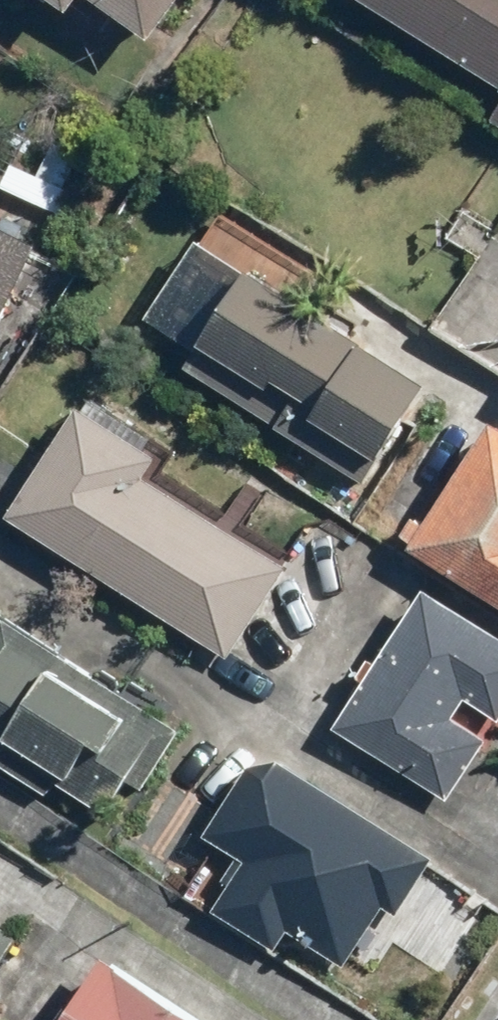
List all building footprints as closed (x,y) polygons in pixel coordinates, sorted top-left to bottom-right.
[(68,16),(79,0),(44,0),(68,16)] [(153,48),(185,0),(82,0),(153,48)] [(497,86),(497,0),(361,0),(497,86)] [(497,127),(497,104),(487,121),(497,127)] [(38,249),(0,229),(0,320),(38,249)] [(429,388),(198,242),(149,319),(198,350),(183,373),(365,489),(429,388)] [(467,266),(428,326),(497,371),(497,285),(467,266)] [(225,662),(286,570),(151,482),(165,461),(82,407),(8,519),(225,662)] [(412,548),(497,606),(497,421),(412,548)] [(486,742),(452,720),(464,701),(497,723),(497,637),(426,591),(336,729),(448,801),(486,742)] [(0,749),(0,772),(118,845),(188,734),(3,618),(0,622),(0,748),(1,748),(0,749)] [(214,918),(271,952),(280,935),(345,973),(380,913),(394,921),(430,859),(271,763),(244,770),(202,835),(247,862),(214,918)] [(15,939),(0,930),(0,965),(15,939)] [(107,958),(64,1019),(196,1019),(107,958)]
